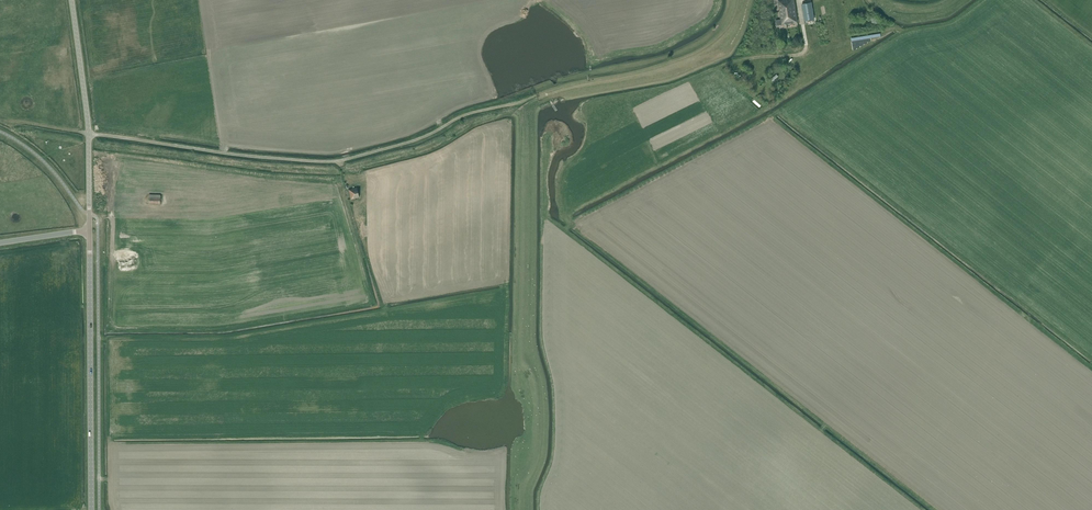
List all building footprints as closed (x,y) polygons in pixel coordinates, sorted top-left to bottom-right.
[(781,19),(776,20),(777,25),(798,22),(795,0),(779,0),(781,19)] [(811,3),(802,4),(805,21),(814,19),(811,3)] [(736,69),(740,74),(745,70),(741,65),(736,69)] [(358,187),(349,190),(352,199),(360,197),(358,187)] [(149,194),(149,204),(160,204),(161,195),(149,194)]
